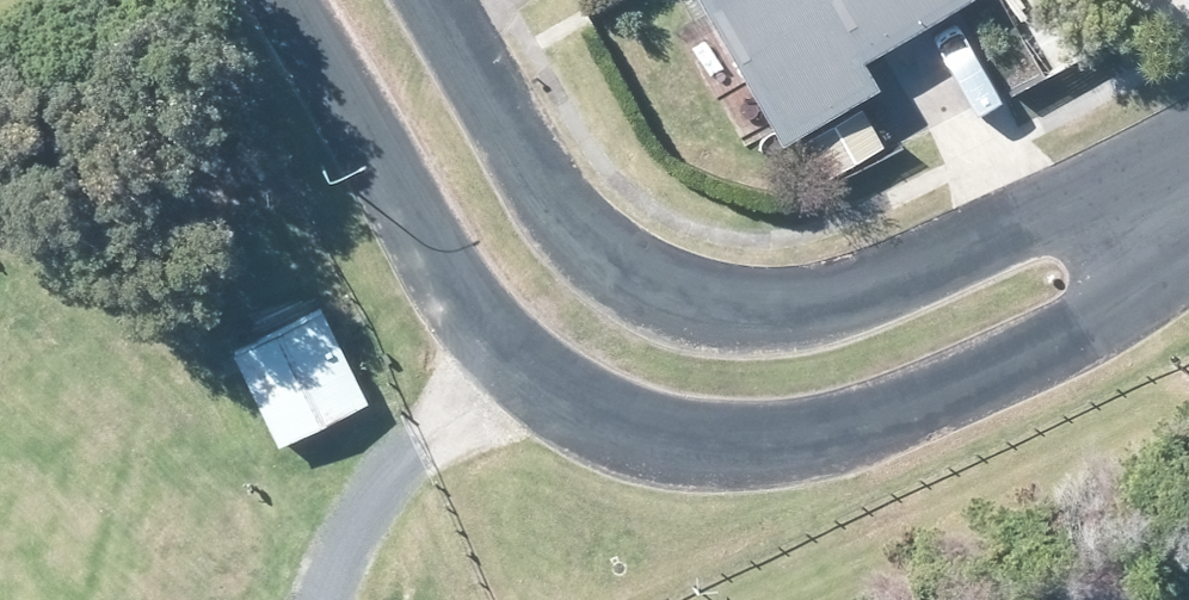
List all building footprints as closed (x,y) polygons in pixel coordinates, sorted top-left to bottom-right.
[(761,126),(968,0),(684,0),(761,126)] [(239,356),(283,443),(373,399),(328,312),(239,356)]
